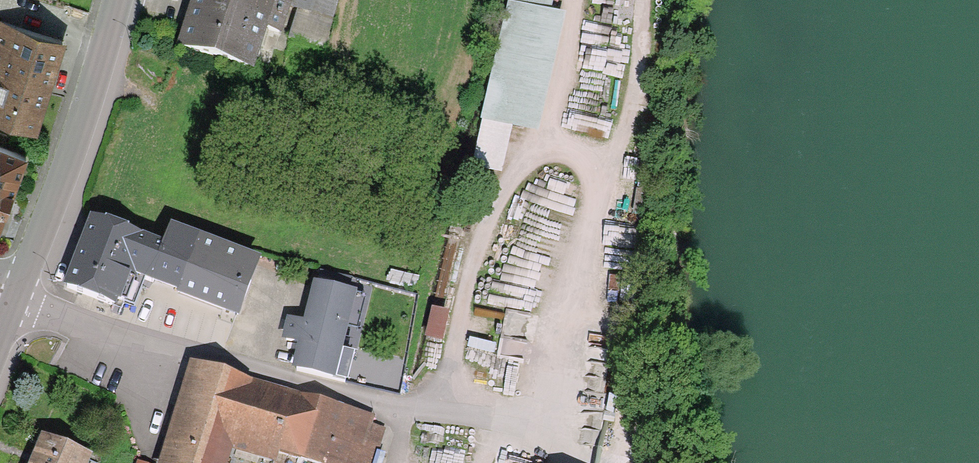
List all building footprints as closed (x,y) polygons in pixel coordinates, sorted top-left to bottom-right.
[(220,0),(192,0),(178,44),(244,65),(258,22),(274,27),(277,19),(220,0)] [(331,16),(336,0),(220,0),(277,19),(283,0),(297,5),(331,16)] [(514,122),(543,8),(511,0),(509,0),(480,114),(514,122)] [(331,16),(297,5),(288,34),(321,45),(331,16)] [(543,8),(514,122),(534,128),(562,13),(543,8)] [(47,75),(61,33),(0,14),(0,60),(47,75)] [(0,60),(0,115),(32,124),(47,75),(0,60)] [(514,122),(480,114),(469,158),(502,167),(514,122)] [(23,147),(0,139),(0,210),(23,147)] [(127,267),(142,273),(149,276),(152,269),(162,242),(88,214),(61,285),(113,304),(120,286),(127,267)] [(162,242),(152,269),(220,295),(236,252),(168,226),(162,242)] [(127,267),(120,286),(134,292),(142,273),(127,267)] [(414,275),(388,267),(385,279),(411,286),(414,275)] [(355,288),(317,278),(294,364),(341,376),(354,326),(346,324),(355,288)] [(450,310),(430,305),(422,336),(441,341),(450,310)] [(178,414),(275,444),(292,389),(195,358),(178,414)] [(275,444),(335,462),(368,462),(376,439),(361,434),(368,412),(292,389),(275,444)] [(178,414),(162,462),(221,462),(227,444),(271,457),(275,444),(178,414)] [(39,434),(28,462),(81,462),(85,451),(39,434)]
